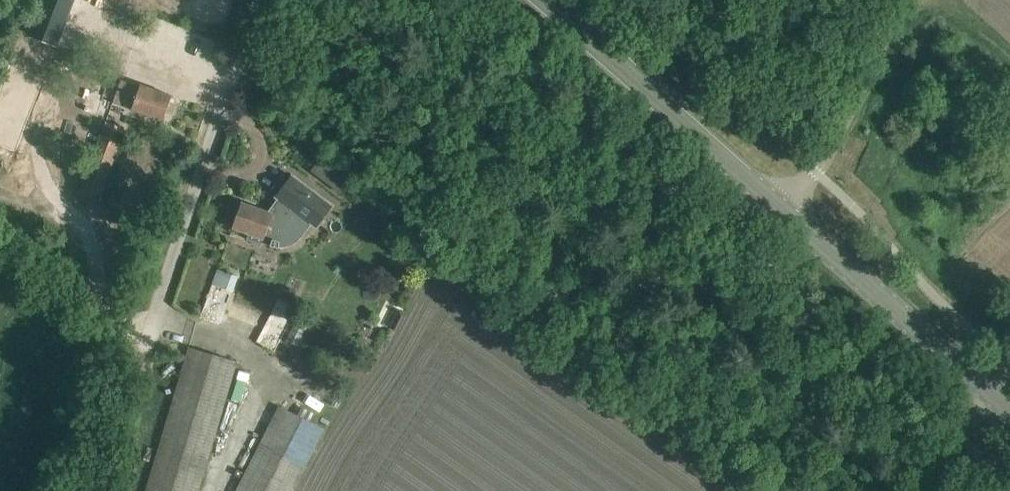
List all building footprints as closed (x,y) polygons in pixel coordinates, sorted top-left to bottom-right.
[(74,0),(42,0),(29,34),(57,45),(74,0)] [(113,24),(129,23),(129,12),(134,12),(134,6),(140,6),(140,0),(113,0),(113,24)] [(172,95),(140,83),(139,86),(120,80),(118,87),(115,95),(134,101),(131,109),(163,120),(172,95)] [(118,87),(106,83),(101,94),(89,89),(81,109),(94,114),(82,146),(95,151),(106,121),(115,95),(118,87)] [(95,151),(79,194),(98,201),(125,127),(106,121),(95,151)] [(339,192),(348,180),(318,157),(309,169),(339,192)] [(275,197),(277,198),(268,211),(241,201),(232,227),(264,238),(262,242),(270,245),(281,246),(286,246),(290,245),(294,243),(299,239),(311,223),(316,228),(333,204),(292,173),(275,197)] [(237,275),(218,268),(200,317),(220,324),(237,275)] [(297,311),(279,301),(257,340),(275,351),(297,311)] [(189,347),(146,490),(198,490),(237,361),(189,347)] [(297,413),(280,405),(237,490),(293,490),(325,427),(314,422),(317,415),(301,406),(297,413)]
